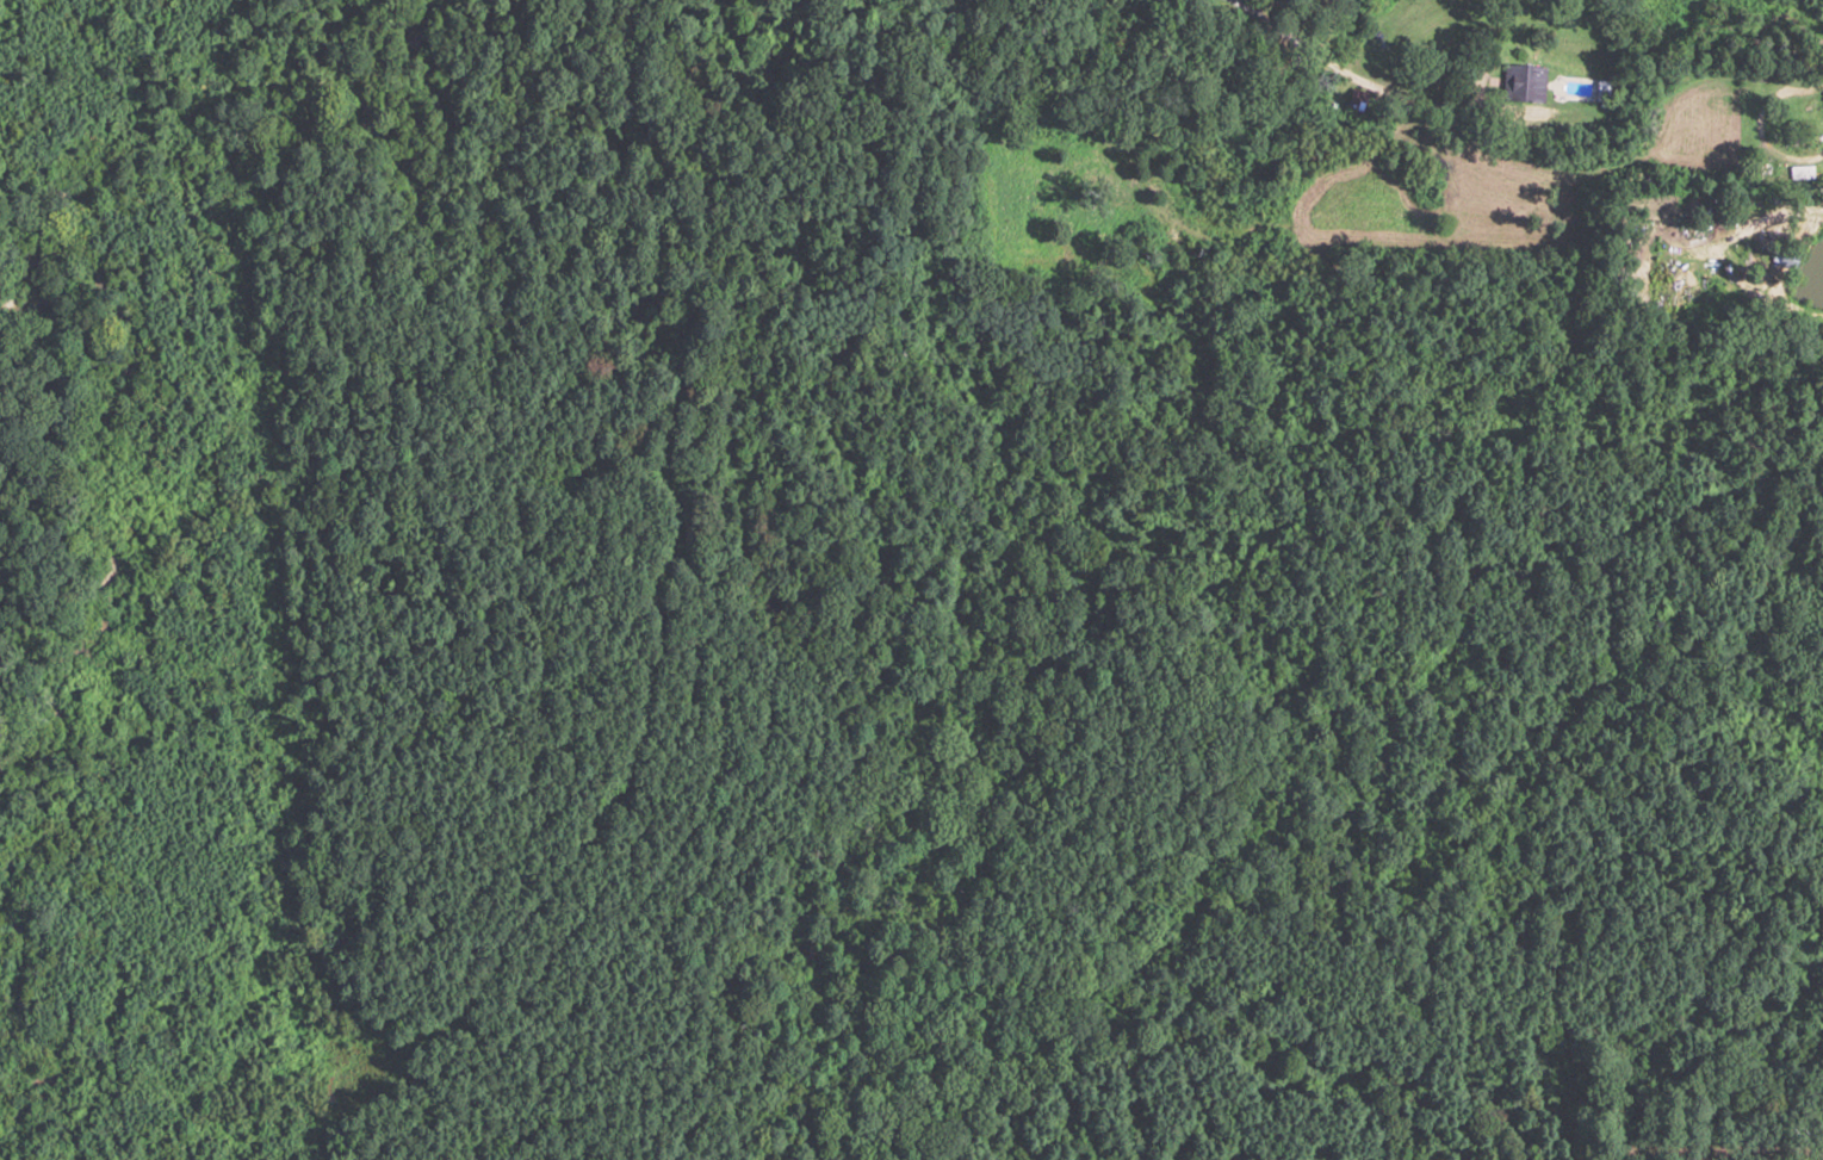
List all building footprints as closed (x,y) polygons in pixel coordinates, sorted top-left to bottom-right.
[(1500,100),(1542,102),(1544,66),(1502,63),(1500,100)]
